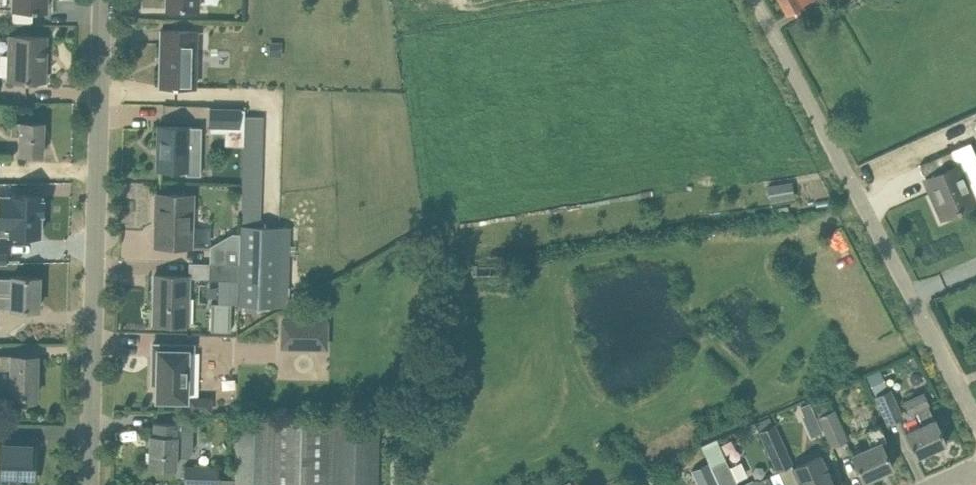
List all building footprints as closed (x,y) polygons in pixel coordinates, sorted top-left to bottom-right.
[(47,10),(47,0),(12,0),(12,9),(47,10)] [(199,9),(199,0),(167,0),(167,8),(199,9)] [(787,13),(811,0),(780,0),(787,13)] [(167,56),(166,86),(174,86),(174,88),(178,88),(178,86),(195,86),(196,50),(209,51),(209,33),(197,33),(197,30),(162,29),(161,56),(167,56)] [(14,79),(45,80),(46,57),(43,56),(44,50),(46,49),(46,36),(10,34),(9,52),(15,52),(14,79)] [(206,126),(241,127),(242,109),(207,108),(206,126)] [(21,135),(20,153),(43,154),(44,122),(12,121),(11,135),(21,135)] [(158,169),(184,171),(184,177),(201,177),(201,126),(189,126),(159,125),(158,147),(162,147),(161,169),(158,168),(158,169)] [(936,200),(943,216),(975,202),(958,164),(926,178),(927,179),(930,177),(939,199),(936,200)] [(768,186),(771,203),(795,200),(793,182),(768,186)] [(156,245),(192,246),(194,195),(157,193),(156,245)] [(9,231),(9,232),(20,233),(20,237),(37,237),(37,233),(41,233),(41,212),(43,212),(43,199),(42,198),(42,195),(11,194),(0,194),(0,231),(9,231)] [(242,224),(261,224),(262,205),(243,205),(242,224)] [(239,303),(239,305),(246,305),(257,306),(265,306),(279,306),(286,307),(288,307),(290,254),(291,245),(291,227),(270,226),(242,225),(241,225),(240,246),(240,263),(239,303)] [(211,245),(210,262),(240,263),(240,246),(211,245)] [(210,277),(210,278),(219,279),(220,279),(219,302),(212,302),(211,330),(231,330),(232,305),(232,302),(239,303),(240,263),(210,262),(210,277)] [(12,307),(39,308),(40,276),(13,275),(13,277),(0,276),(0,307),(12,307)] [(154,323),(188,324),(190,275),(155,275),(155,276),(157,276),(156,304),(154,304),(154,323)] [(329,318),(281,317),(281,347),(327,348),(329,318)] [(157,398),(177,399),(187,399),(189,344),(153,343),(153,373),(158,373),(157,398)] [(37,396),(37,378),(33,378),(33,367),(37,367),(37,355),(12,354),(12,356),(0,356),(0,372),(12,372),(11,396),(37,396)] [(877,372),(867,376),(875,395),(885,390),(877,372)] [(891,389),(876,396),(888,422),(903,416),(891,389)] [(906,431),(917,456),(946,443),(935,418),(934,418),(928,404),(929,403),(924,392),(906,401),(910,411),(916,409),(923,424),(906,431)] [(190,396),(189,410),(200,411),(201,397),(190,396)] [(810,402),(801,406),(805,415),(814,411),(810,402)] [(835,409),(819,416),(832,446),(848,439),(835,409)] [(380,422),(239,418),(237,484),(378,484),(380,422)] [(176,422),(155,421),(155,434),(151,434),(150,466),(176,467),(177,458),(188,458),(193,453),(194,429),(190,424),(176,424),(176,422)] [(759,430),(778,469),(794,462),(775,422),(759,430)] [(871,444),(852,453),(864,480),(892,467),(882,443),(887,440),(880,424),(866,431),(871,444)] [(1,480),(34,481),(35,458),(30,458),(30,453),(34,453),(34,439),(2,438),(1,480)] [(719,442),(704,448),(710,461),(721,484),(739,484),(719,442)] [(794,467),(796,473),(802,484),(835,484),(828,470),(827,470),(823,461),(821,455),(810,460),(794,467)] [(692,470),(699,484),(721,484),(710,461),(692,470)] [(217,466),(187,465),(186,484),(216,484),(217,466)] [(644,471),(651,484),(660,480),(653,467),(644,471)] [(769,476),(759,481),(757,478),(743,484),(773,484),(769,476)]
